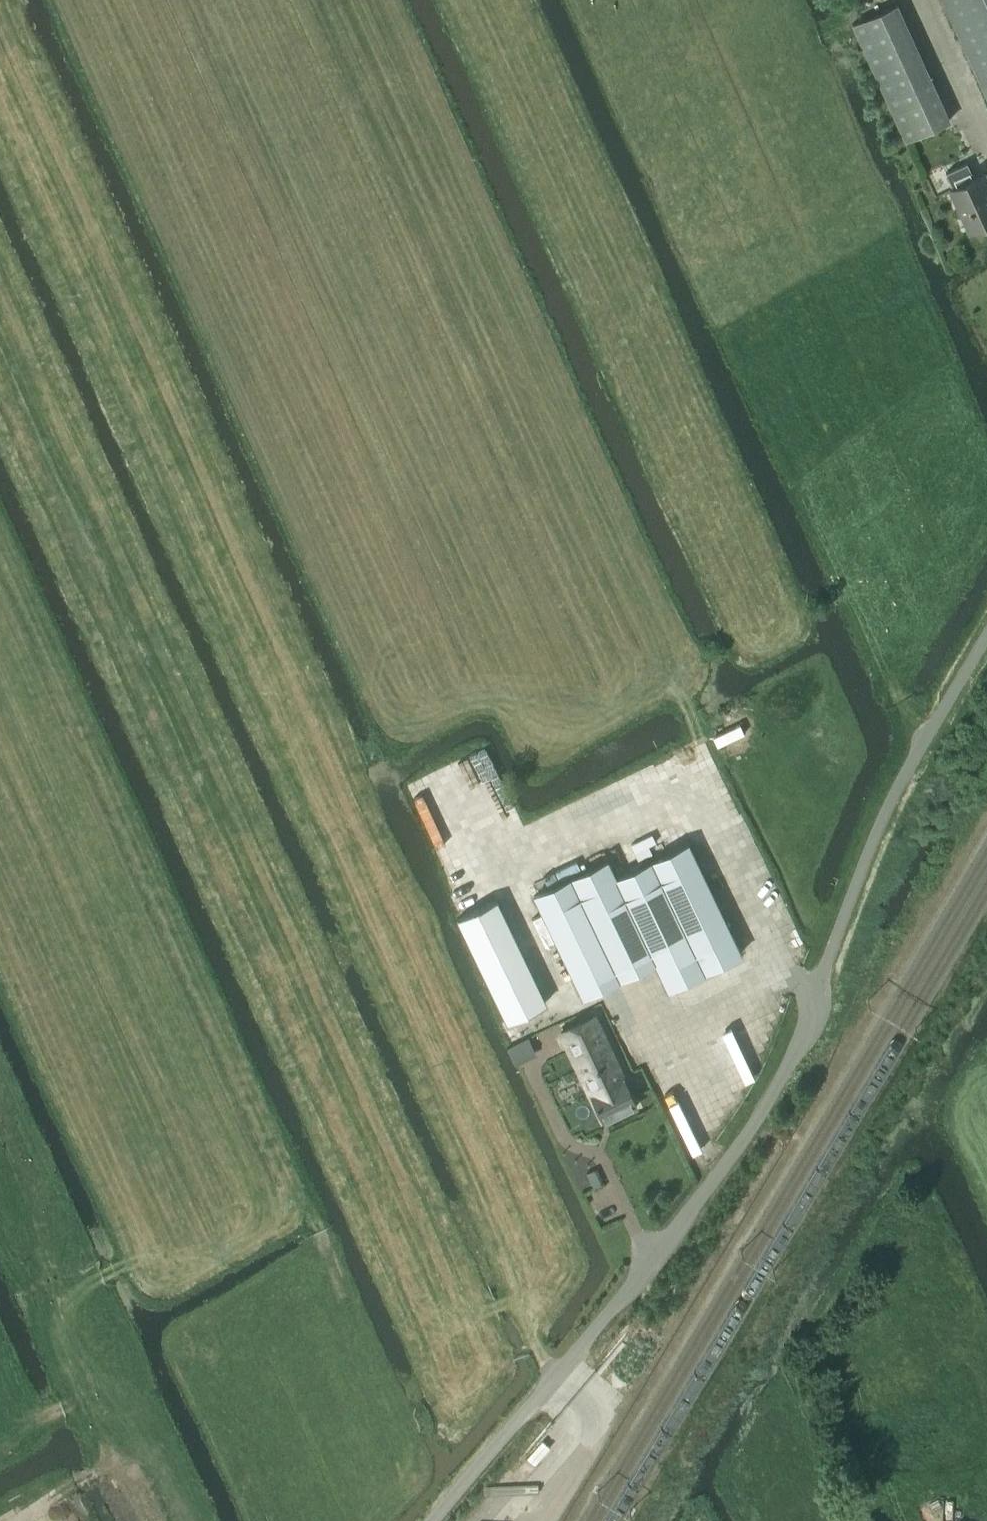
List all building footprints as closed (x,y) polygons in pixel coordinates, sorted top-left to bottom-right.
[(986,99),(986,0),(942,0),(986,99)] [(905,141),(949,121),(896,4),(852,24),(905,141)] [(986,224),(986,180),(984,174),(973,179),(966,163),(945,173),(952,189),(949,190),(968,232),(986,224)] [(741,953),(688,843),(615,878),(607,860),(533,895),(582,998),(654,963),(666,989),(741,953)] [(496,900),(457,918),(507,1021),(545,1003),(496,900)] [(603,1122),(636,1106),(593,1016),(560,1031),(589,1092),(603,1122)]
